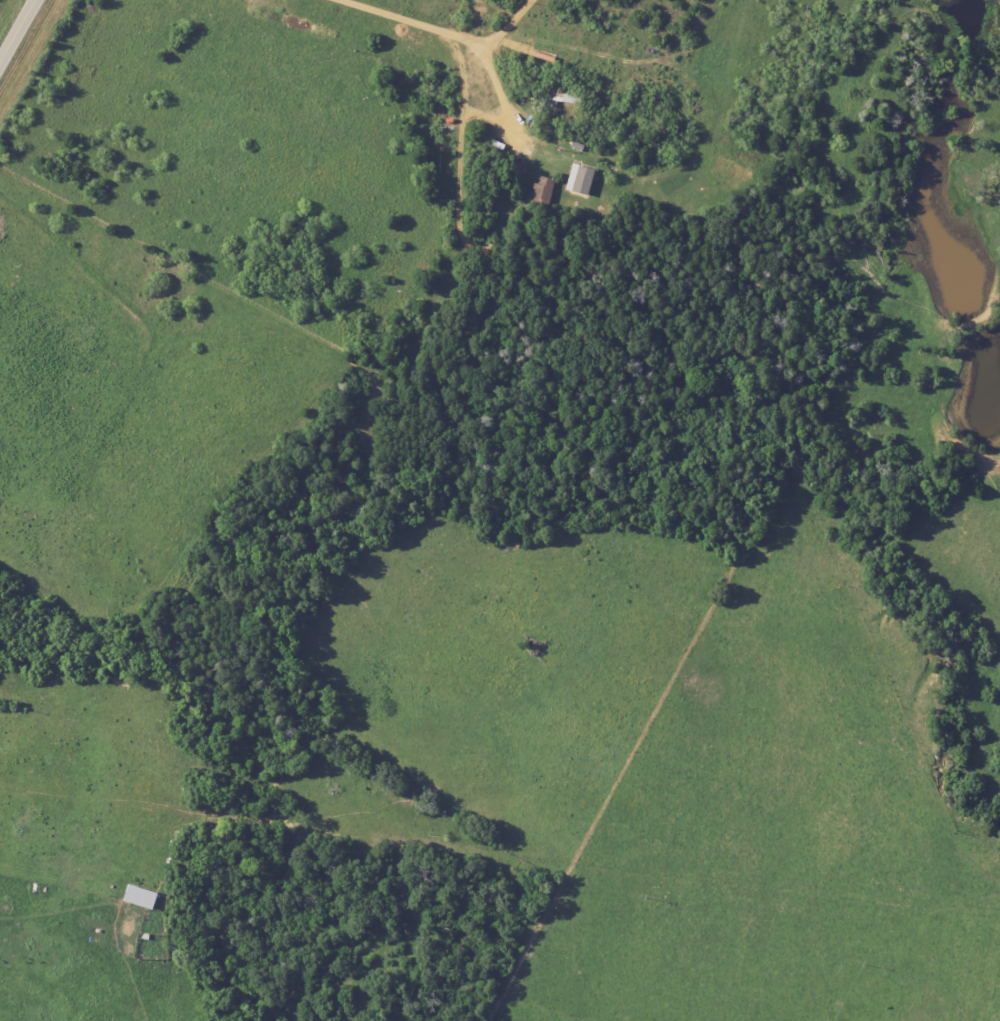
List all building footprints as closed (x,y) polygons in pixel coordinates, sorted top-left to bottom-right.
[(577,103),(578,94),(553,93),(553,102),(577,103)] [(597,170),(575,163),(567,189),(589,196),(597,170)] [(533,203),(550,206),(554,179),(537,176),(533,203)] [(154,893),(124,884),(119,901),(149,910),(154,893)]
